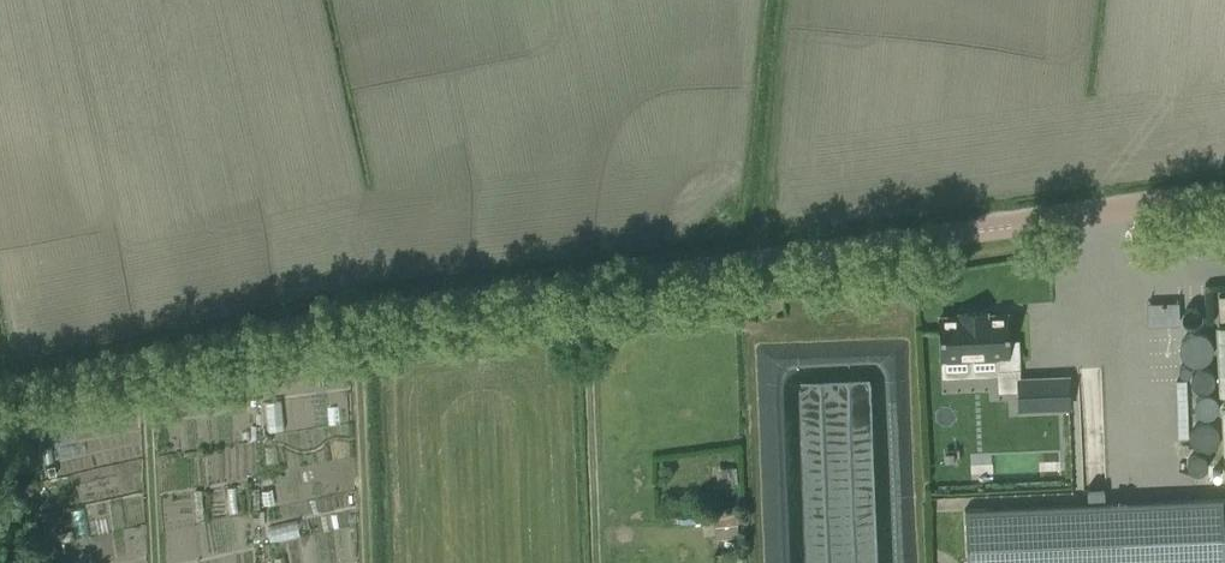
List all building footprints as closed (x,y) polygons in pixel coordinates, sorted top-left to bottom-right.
[(937,320),(939,360),(998,358),(998,370),(1017,369),(1016,343),(1006,343),(1005,317),(984,318),(984,314),(958,315),(958,319),(937,320)] [(1224,396),(1224,325),(1211,326),(1213,396),(1224,396)] [(1067,377),(1017,379),(1019,409),(1069,407),(1067,377)] [(1170,382),(1169,394),(1163,393),(1162,423),(1188,424),(1189,396),(1185,396),(1186,382),(1170,382)] [(964,509),(966,562),(1224,562),(1224,499),(964,509)] [(740,538),(738,525),(714,527),(716,540),(740,538)]
